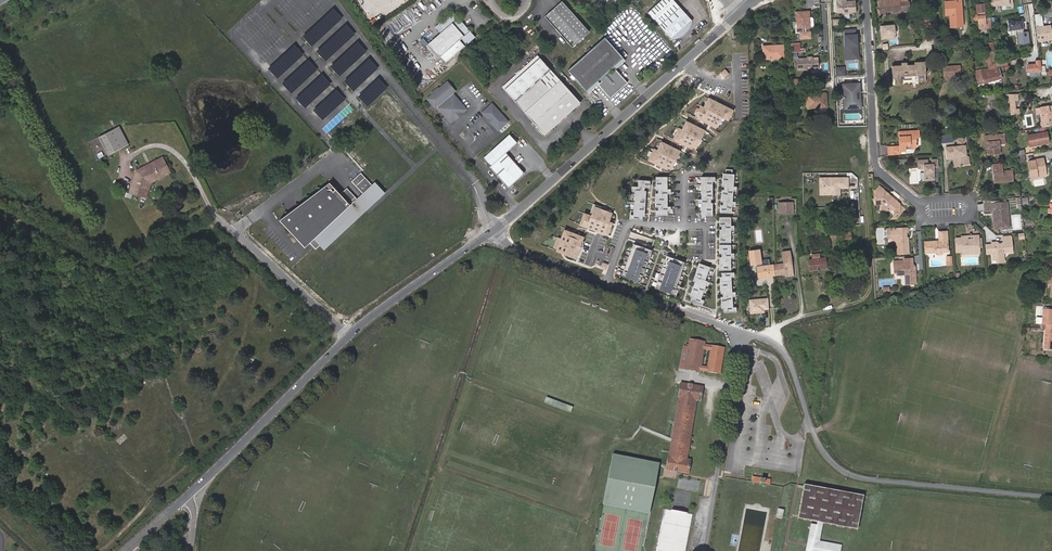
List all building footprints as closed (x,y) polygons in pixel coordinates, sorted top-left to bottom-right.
[(658,26),(670,39),(671,39),(674,39),(676,38),(678,37),(680,36),(682,35),(684,34),(686,32),(687,30),(689,28),(690,26),(691,24),(691,22),(691,20),(679,7),(673,0),(661,0),(647,13),(658,26)] [(854,1),(845,1),(845,0),(837,0),(836,0),(837,13),(842,12),(843,14),(849,13),(850,12),(855,12),(854,1)] [(899,0),(887,0),(880,1),(881,4),(878,4),(879,16),(886,15),(886,12),(891,11),(892,13),(901,13),(900,3),(899,0)] [(959,6),(961,6),(961,0),(950,1),(950,8),(945,8),(945,15),(949,15),(950,27),(962,26),(962,11),(959,12),(959,6)] [(544,16),(572,46),(589,31),(561,1),(550,11),(548,11),(546,13),(547,14),(544,16)] [(991,30),(990,22),(986,22),(984,5),(976,5),(978,31),(991,30)] [(814,25),(813,18),(812,17),(809,17),(809,12),(804,12),(804,10),(795,10),(795,15),(797,15),(797,21),(793,21),(794,28),(796,28),(796,33),(800,32),(801,38),(810,38),(810,32),(806,32),(805,27),(810,27),(812,26),(814,25)] [(454,43),(459,39),(464,45),(474,37),(453,11),(435,26),(440,32),(428,42),(440,56),(448,49),(454,43)] [(1023,28),(1022,20),(1008,21),(1009,30),(1016,29),(1017,45),(1029,44),(1028,32),(1023,33),(1022,28),(1023,28)] [(895,23),(880,25),(882,39),(896,37),(895,23)] [(856,29),(844,30),(845,59),(858,58),(856,29)] [(1037,33),(1038,41),(1051,39),(1051,38),(1051,30),(1037,33)] [(613,66),(623,58),(604,37),(568,70),(586,90),(596,82),(598,84),(610,97),(627,82),(615,69),(613,66)] [(799,43),(791,44),(792,52),(800,52),(799,43)] [(987,46),(988,57),(995,56),(995,51),(994,45),(993,45),(992,43),(987,43),(987,46)] [(772,48),(763,48),(763,59),(784,58),(783,45),(772,46),(772,48)] [(988,57),(985,57),(986,64),(991,64),(991,67),(996,66),(995,56),(988,57)] [(625,60),(623,58),(613,66),(615,69),(625,60)] [(818,69),(817,58),(811,58),(810,59),(809,59),(808,58),(798,59),(798,70),(818,69)] [(1040,71),(1040,60),(1036,61),(1036,64),(1027,65),(1028,72),(1040,71)] [(924,65),(914,63),(914,65),(907,66),(907,63),(901,63),(901,66),(891,66),(892,79),(895,79),(901,79),(901,78),(901,75),(917,75),(917,77),(918,83),(926,83),(924,65)] [(845,66),(836,67),(836,75),(845,75),(845,66)] [(959,66),(948,67),(949,70),(943,69),(944,78),(960,77),(959,72),(963,72),(963,67),(959,67),(959,66)] [(1001,78),(998,68),(988,69),(974,71),(977,85),(1001,78)] [(544,134),(580,102),(550,70),(539,80),(515,101),(524,111),(544,134)] [(466,109),(453,94),(451,96),(450,94),(452,92),(455,90),(447,81),(439,88),(438,87),(431,92),(432,93),(427,98),(435,107),(436,105),(450,122),(454,119),(454,116),(459,112),(462,112),(466,109)] [(596,82),(586,90),(588,93),(598,84),(596,82)] [(859,95),(858,92),(860,92),(859,83),(844,84),(844,96),(844,99),(845,99),(845,102),(850,102),(850,108),(856,108),(856,105),(860,104),(860,95),(859,95)] [(813,96),(813,95),(807,95),(807,108),(826,107),(826,94),(817,95),(817,96),(813,96)] [(1009,94),(1011,114),(1019,114),(1018,109),(1015,109),(1015,101),(1017,100),(1017,94),(1009,94)] [(696,117),(720,129),(724,119),(729,122),(735,111),(710,98),(705,108),(702,106),(696,117)] [(508,122),(492,104),(482,113),(488,119),(490,119),(493,122),(492,124),(498,130),(508,122)] [(770,113),(771,105),(763,104),(762,112),(770,113)] [(1051,125),(1051,110),(1051,105),(1035,108),(1036,114),(1039,113),(1042,127),(1051,125)] [(672,140),(697,152),(707,130),(686,120),(681,129),(678,128),(672,140)] [(118,127),(99,137),(108,155),(128,144),(118,127)] [(896,153),(899,152),(905,152),(905,151),(914,150),(916,147),(916,140),(919,139),(919,131),(898,133),(899,141),(901,141),(902,144),(899,145),(899,146),(888,147),(888,156),(896,155),(896,153)] [(1048,143),(1046,131),(1027,135),(1029,146),(1048,143)] [(1004,134),(984,136),(985,144),(987,144),(988,148),(987,148),(987,155),(1000,154),(999,144),(1005,143),(1004,134)] [(966,163),(966,157),(965,149),(967,148),(965,138),(957,138),(957,146),(946,147),(946,158),(950,157),(952,155),(954,155),(955,164),(957,166),(960,166),(961,165),(962,163),(966,163)] [(648,161),(672,173),(683,151),(662,141),(657,150),(654,149),(648,161)] [(505,152),(488,167),(506,187),(523,173),(505,152)] [(1024,154),(1017,155),(1018,163),(1025,161),(1024,154)] [(950,157),(946,158),(947,159),(952,159),(953,164),(955,164),(954,155),(952,155),(950,157)] [(149,168),(147,165),(136,170),(133,179),(135,180),(131,193),(143,196),(148,180),(169,170),(162,157),(153,161),(155,164),(149,168)] [(1046,175),(1043,158),(1028,161),(1032,178),(1046,175)] [(918,169),(923,168),(925,168),(925,171),(923,171),(924,180),(934,179),(934,168),(938,168),(938,159),(931,159),(931,164),(928,164),(927,160),(917,160),(918,169)] [(1003,180),(1004,182),(1014,181),(1013,171),(1003,172),(1002,164),(992,165),(993,181),(1003,180)] [(726,171),(723,171),(723,184),(724,184),(724,188),(722,188),(721,199),(723,200),(723,203),(721,203),(721,210),(732,211),(733,204),(736,204),(736,199),(733,199),(734,189),(737,189),(737,184),(734,184),(735,172),(732,172),(733,167),(726,167),(726,171)] [(170,173),(169,170),(148,180),(143,196),(146,197),(150,183),(170,173)] [(279,220),(304,247),(310,243),(316,249),(320,245),(378,191),(372,184),(361,172),(351,181),(362,193),(360,196),(357,199),(347,188),(340,194),(329,182),(322,187),(317,188),(317,191),(311,196),(306,196),(306,200),(300,204),(295,204),(295,208),(289,212),(284,212),(283,216),(279,220)] [(667,176),(656,176),(656,189),(658,189),(658,193),(656,193),(656,206),(658,206),(658,210),(656,210),(656,215),(668,215),(668,211),(671,211),(671,206),(668,206),(668,193),(671,193),(671,188),(667,188),(667,176)] [(715,176),(701,176),(701,198),(698,198),(698,203),(701,203),(701,217),(706,217),(706,215),(712,215),(712,202),(711,202),(711,199),(712,199),(712,181),(715,181),(715,176)] [(839,190),(839,187),(847,187),(847,177),(819,178),(819,193),(831,193),(831,191),(839,190)] [(639,179),(638,186),(632,185),(632,190),(635,190),(633,214),(630,214),(630,218),(642,219),(643,216),(644,216),(646,190),(644,190),(645,186),(650,187),(650,180),(639,179)] [(375,182),(372,184),(378,191),(320,245),(324,250),(369,208),(385,193),(375,182)] [(895,199),(889,194),(888,195),(884,195),(884,192),(885,191),(880,187),(876,188),(874,190),(875,203),(879,203),(888,210),(895,209),(895,213),(896,213),(899,213),(899,203),(895,203),(895,199)] [(792,203),(778,203),(778,213),(793,213),(792,203)] [(906,209),(899,203),(899,213),(896,213),(890,219),(896,219),(906,209)] [(1009,227),(1009,221),(1008,208),(1000,209),(1000,203),(984,204),(985,211),(992,211),(992,209),(994,209),(994,216),(993,216),(993,223),(994,227),(995,228),(1009,227)] [(580,225),(609,235),(618,212),(596,204),(592,214),(585,212),(580,225)] [(731,215),(720,215),(720,224),(722,224),(722,227),(720,227),(720,240),(731,240),(731,228),(734,228),(734,224),(731,224),(731,215)] [(585,241),(586,236),(565,228),(557,251),(578,258),(585,241)] [(908,254),(907,243),(905,242),(905,233),(907,233),(906,228),(891,229),(889,232),(889,238),(892,240),(895,240),(895,254),(908,254)] [(851,239),(850,230),(842,230),(842,239),(851,239)] [(938,239),(936,243),(935,243),(934,241),(924,242),(925,253),(935,253),(936,254),(941,254),(942,252),(948,252),(946,231),(938,232),(938,239)] [(971,236),(970,237),(970,239),(966,240),(963,238),(955,238),(956,252),(960,252),(961,250),(962,250),(962,252),(962,253),(972,253),(974,250),(979,250),(978,235),(971,236)] [(1012,252),(1011,241),(1003,241),(1002,243),(1002,245),(998,245),(998,243),(996,242),(991,242),(991,244),(985,244),(986,253),(991,253),(992,259),(996,259),(996,262),(1001,262),(1001,257),(1003,255),(1003,253),(1012,252)] [(641,282),(652,250),(634,243),(623,275),(641,282)] [(731,269),(731,257),(734,257),(734,252),(731,252),(731,244),(720,244),(720,252),(722,252),(722,256),(720,256),(720,269),(731,269)] [(761,266),(759,250),(749,251),(750,265),(758,264),(759,267),(757,267),(758,278),(775,276),(773,265),(761,266)] [(773,265),(775,276),(785,274),(793,273),(790,250),(782,252),(784,263),(773,265)] [(810,270),(826,268),(826,262),(820,263),(819,258),(819,254),(812,255),(812,259),(808,260),(810,270)] [(673,294),(685,262),(667,255),(655,287),(673,294)] [(909,264),(909,262),(909,259),(892,260),(892,267),(896,270),(903,269),(905,269),(905,273),(903,273),(904,279),(915,278),(914,264),(909,264)] [(707,281),(705,280),(710,267),(700,263),(693,281),(695,282),(690,296),(692,297),(690,300),(702,305),(704,300),(701,299),(707,281)] [(735,296),(735,291),(732,291),(731,277),(734,276),(734,272),(722,273),(722,276),(720,276),(721,293),(723,293),(723,296),(721,296),(722,308),(724,308),(724,312),(736,311),(736,306),(733,307),(732,296),(735,296)] [(765,312),(763,299),(750,300),(751,314),(757,313),(757,312),(759,312),(760,313),(765,312)] [(1043,308),(1042,324),(1040,324),(1040,328),(1045,328),(1051,329),(1051,309),(1043,308)] [(687,357),(685,369),(699,371),(704,342),(692,340),(691,347),(689,357),(687,357)] [(689,357),(691,347),(684,346),(680,368),(685,369),(687,357),(689,357)] [(669,456),(667,470),(688,473),(690,460),(687,460),(696,401),(700,401),(702,387),(681,384),(679,398),(670,456),(669,456)] [(573,408),(546,398),(544,403),(571,413),(573,408)] [(613,454),(603,504),(604,505),(626,509),(648,513),(649,514),(658,463),(613,454)] [(752,476),(752,481),(770,484),(770,479),(752,476)] [(863,496),(804,485),(798,518),(818,522),(817,525),(812,524),(807,550),(840,550),(841,546),(819,541),(823,523),(857,529),(863,496)] [(693,513),(667,508),(659,546),(682,550),(686,550),(693,513)]
